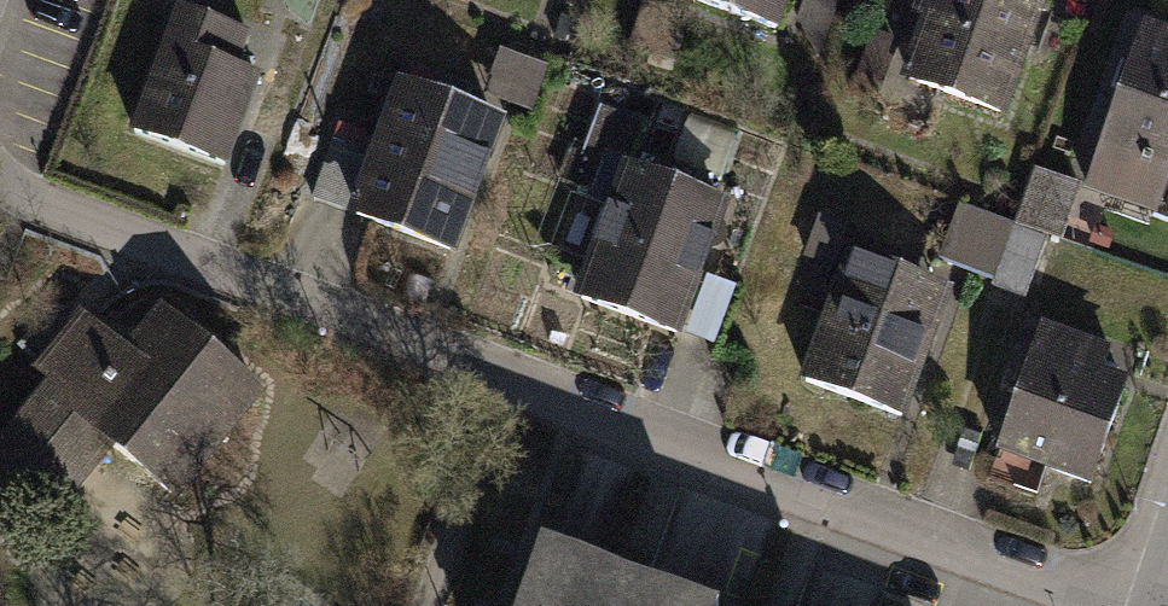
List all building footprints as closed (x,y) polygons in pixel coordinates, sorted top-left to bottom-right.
[(783,33),(797,0),(705,0),(783,33)] [(905,80),(1018,116),(1055,0),(930,0),(905,80)] [(274,42),(177,5),(128,132),(225,169),(274,42)] [(1144,26),(1087,195),(1158,219),(1167,191),(1167,35),(1144,26)] [(499,125),(392,88),(346,220),(397,238),(454,257),(499,125)] [(727,209),(620,171),(572,305),(680,343),(681,336),(703,277),(717,237),(727,209)] [(1037,171),(1015,227),(1047,238),(1062,244),(1083,189),(1037,171)] [(1015,227),(959,206),(939,260),(995,281),(1015,227)] [(1047,238),(1015,227),(995,281),(993,288),(1026,300),(1047,238)] [(957,292),(849,252),(802,382),(910,421),(946,322),(957,292)] [(735,289),(703,277),(681,336),(714,348),(735,289)] [(0,456),(0,466),(49,506),(52,502),(49,500),(66,479),(54,468),(71,447),(87,460),(104,440),(171,494),(174,491),(170,488),(250,391),(252,393),(255,389),(211,354),(158,312),(125,352),(102,331),(98,335),(102,338),(82,362),(74,356),(59,366),(54,371),(50,368),(46,373),(60,384),(0,456)] [(1104,351),(1044,329),(996,459),(1090,494),(1131,383),(1097,371),(1104,351)] [(538,551),(519,605),(691,605),(629,583),(615,578),(597,572),(546,554),(538,551)]
